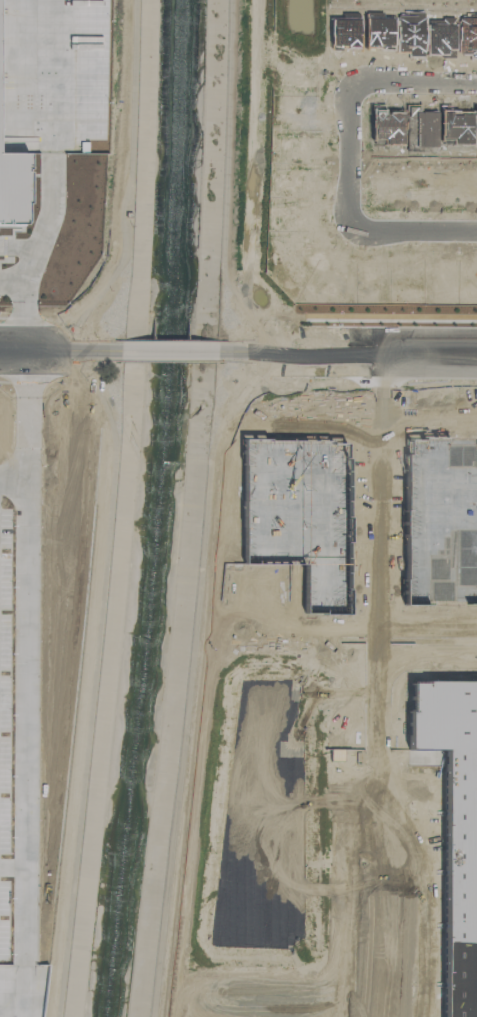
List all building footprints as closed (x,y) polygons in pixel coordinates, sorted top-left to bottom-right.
[(29,204),(29,145),(3,145),(4,0),(0,0),(0,204),(29,204)] [(472,434),(476,434),(476,605),(401,605),(401,578),(404,578),(404,547),(399,547),(399,544),(400,544),(400,508),(404,508),(404,454),(405,454),(404,437),(472,437),(472,434)] [(239,437),(269,437),(269,440),(347,441),(347,458),(347,514),(350,514),(350,545),(347,545),(346,587),(349,587),(349,617),(320,616),(320,613),(303,613),(303,564),(242,564),(242,529),(239,529),(239,499),(242,499),(242,467),(239,467),(239,437)] [(406,743),(440,743),(436,1016),(476,1016),(476,666),(407,665),(406,743)]
